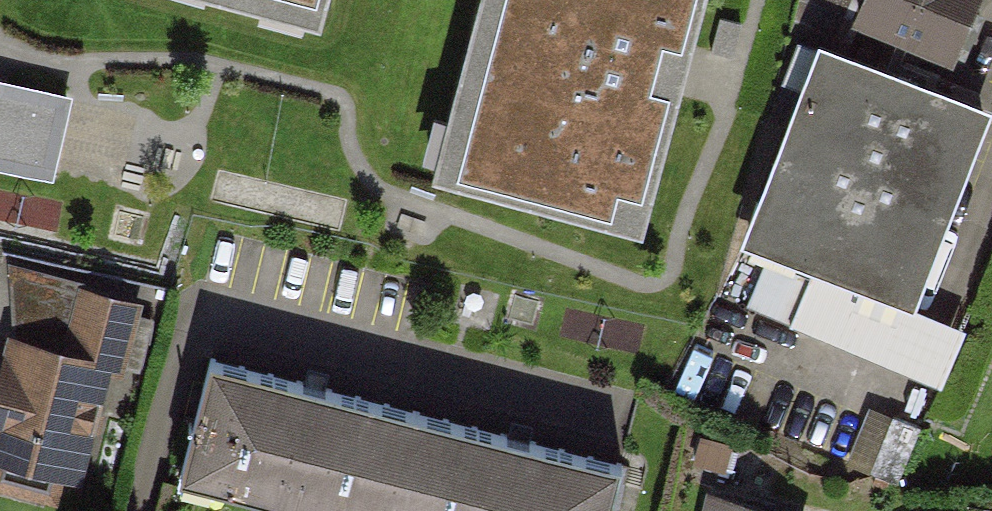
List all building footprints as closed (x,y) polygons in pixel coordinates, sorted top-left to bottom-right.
[(306,21),(311,0),(224,0),(306,21)] [(429,173),(656,233),(698,75),(718,0),(475,0),(429,173)] [(968,0),(858,0),(839,48),(952,93),(986,7),(968,0)] [(983,125),(810,56),(705,314),(932,405),(955,349),(901,327),(983,125)] [(48,182),(67,99),(0,83),(0,170),(48,182)] [(142,298),(91,284),(72,352),(18,337),(0,401),(0,449),(94,474),(142,298)] [(201,354),(171,472),(326,510),(604,510),(618,460),(201,354)] [(870,403),(861,461),(910,469),(920,411),(870,403)] [(725,494),(721,510),(803,510),(725,494)]
